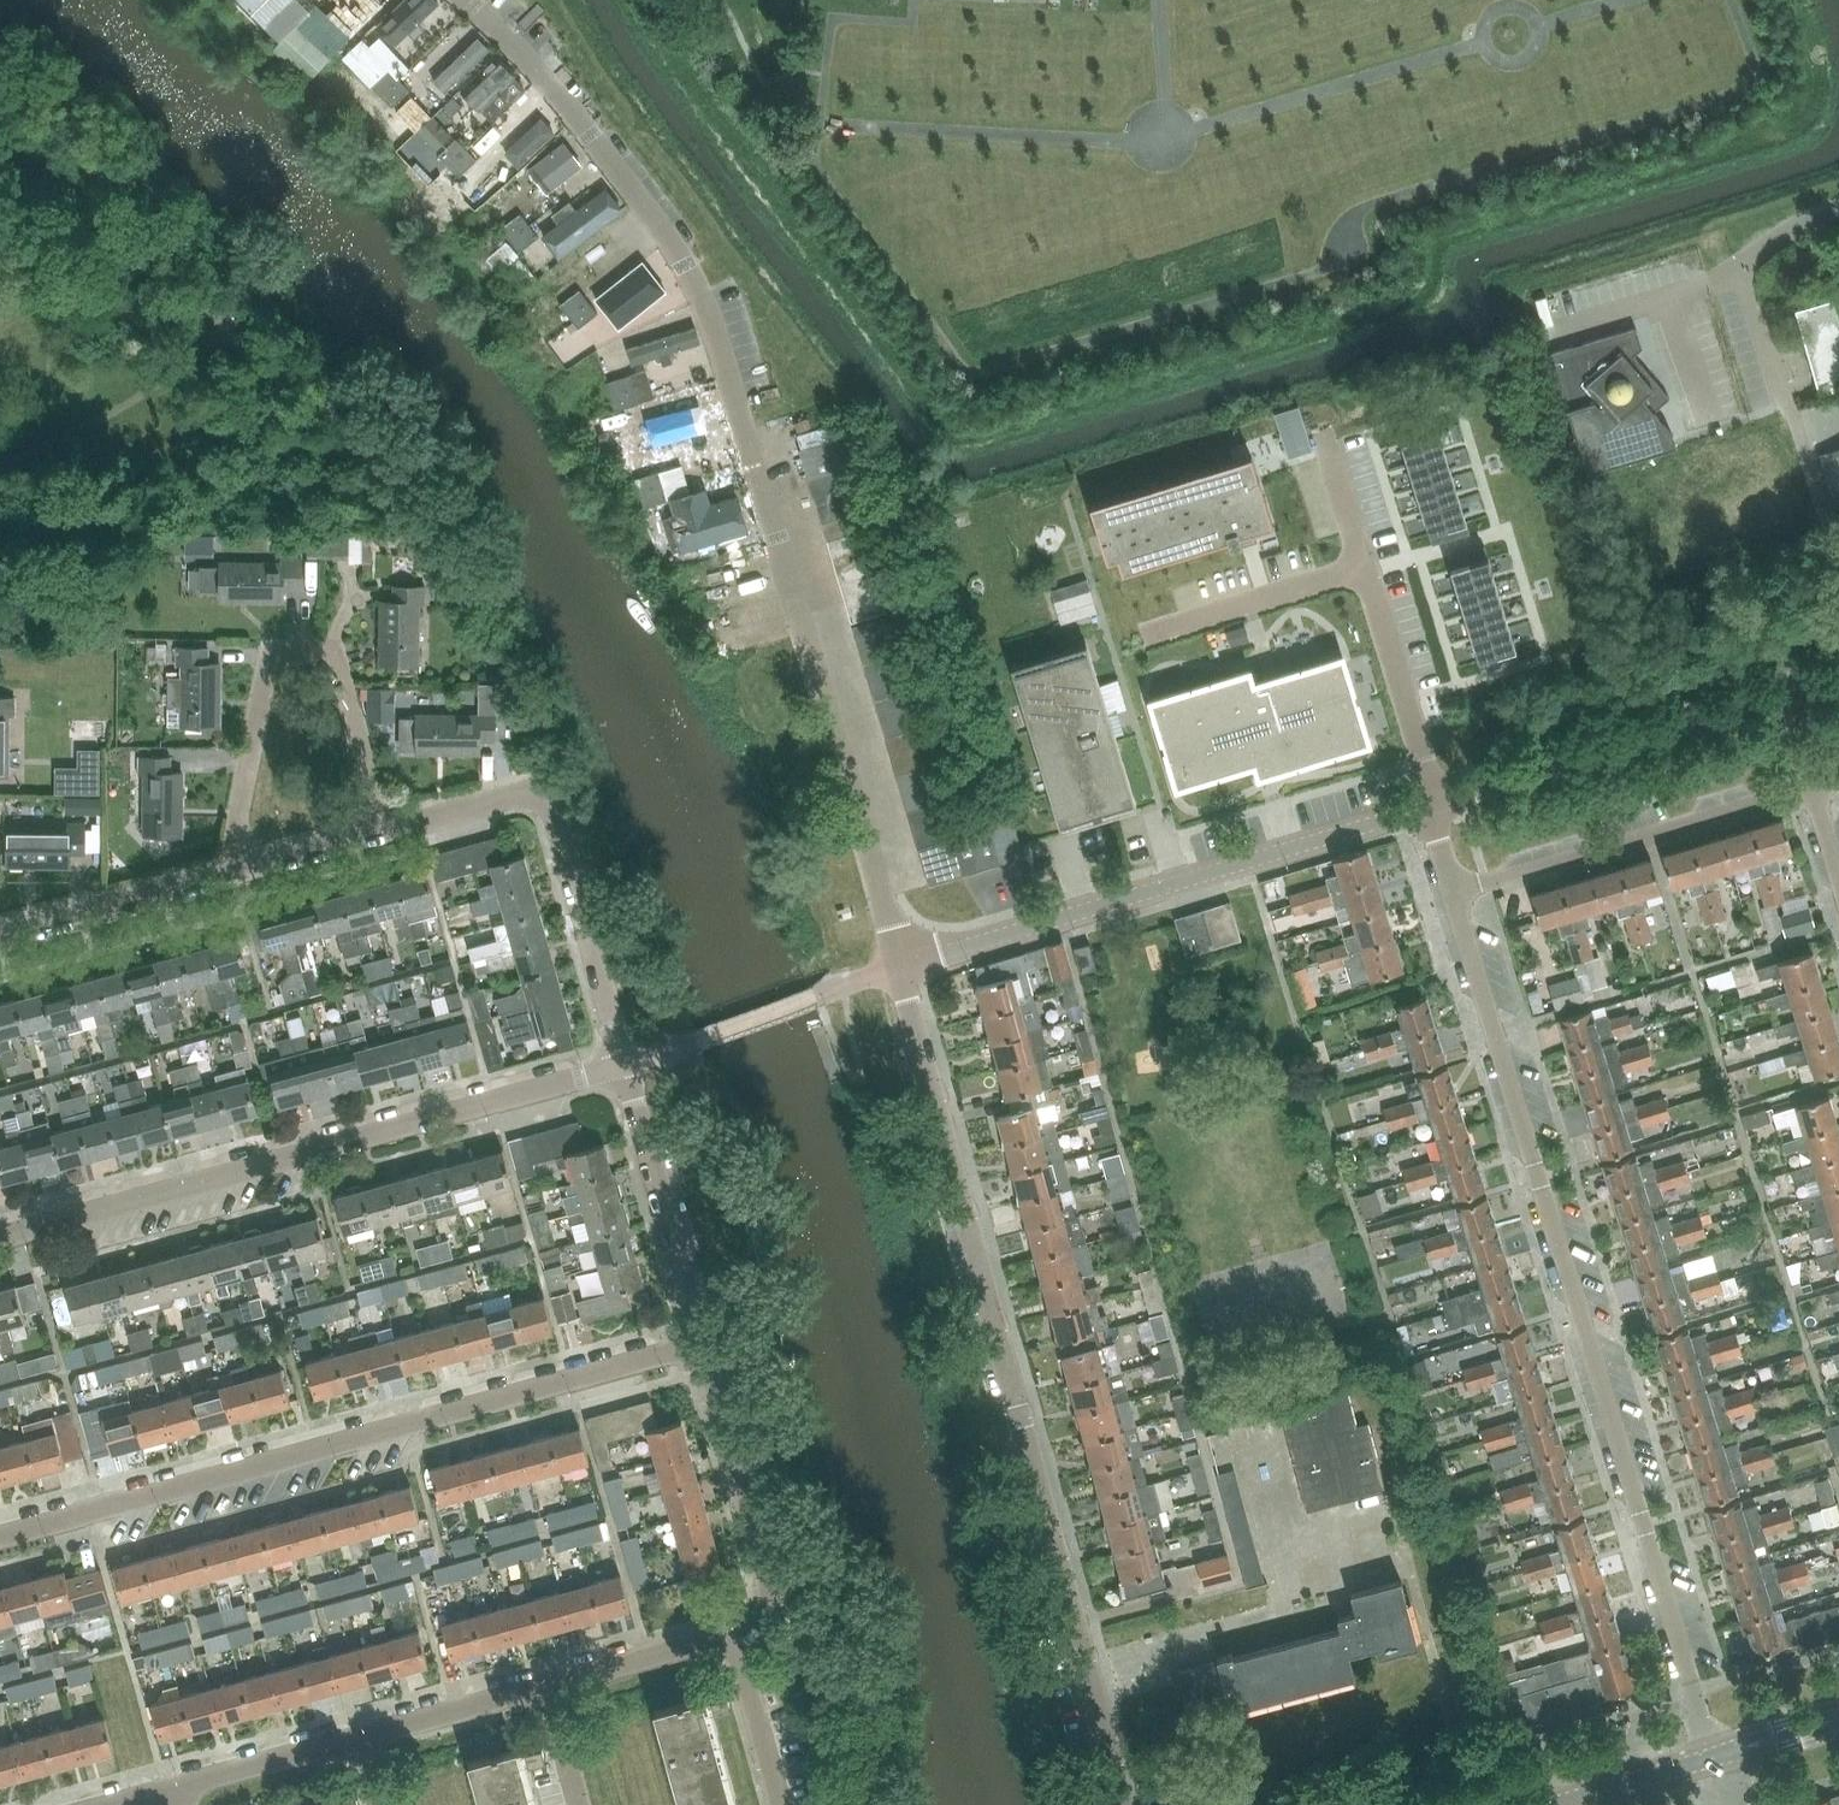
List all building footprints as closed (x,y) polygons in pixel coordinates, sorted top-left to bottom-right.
[(226,9),(236,0),(217,0),(226,9)] [(379,46),(395,62),(453,5),(448,0),(425,0),(379,46)] [(413,82),(431,101),(491,44),(473,25),(413,82)] [(389,68),(371,86),(381,96),(399,79),(389,68)] [(490,73),(445,116),(465,136),(509,93),(490,73)] [(399,79),(381,96),(392,107),(409,90),(399,79)] [(519,101),(470,147),(493,171),(543,125),(519,101)] [(456,138),(438,155),(448,166),(466,149),(456,138)] [(566,145),(527,174),(543,196),(583,168),(566,145)] [(466,149),(448,166),(458,177),(476,159),(466,149)] [(545,237),(563,260),(625,212),(607,189),(545,237)] [(520,213),(501,228),(510,240),(529,225),(520,213)] [(529,225),(510,240),(519,252),(539,237),(529,225)] [(609,238),(567,270),(589,299),(631,267),(609,238)] [(591,302),(614,332),(652,302),(641,287),(654,277),(643,262),(591,302)] [(579,290),(560,305),(569,317),(589,302),(579,290)] [(1796,310),(1820,393),(1838,388),(1838,327),(1831,300),(1796,310)] [(589,302),(569,317),(578,329),(598,314),(589,302)] [(621,344),(632,371),(699,342),(688,315),(621,344)] [(1635,328),(1550,353),(1567,411),(1586,473),(1675,446),(1672,434),(1653,412),(1669,399),(1633,356),(1642,349),(1635,328)] [(629,375),(606,383),(610,396),(634,389),(629,375)] [(638,389),(643,404),(671,395),(666,380),(638,389)] [(634,389),(610,396),(610,397),(615,411),(638,404),(634,389)] [(1434,419),(1425,422),(1428,433),(1438,430),(1434,419)] [(1428,433),(1425,422),(1415,424),(1419,436),(1428,433)] [(1419,436),(1415,424),(1406,427),(1410,439),(1419,436)] [(1410,439),(1406,427),(1397,430),(1400,442),(1410,439)] [(1428,433),(1419,436),(1426,459),(1445,453),(1438,430),(1428,433)] [(706,432),(655,448),(662,470),(713,454),(706,432)] [(1410,439),(1400,442),(1407,465),(1426,459),(1419,436),(1410,439)] [(839,454),(835,441),(834,439),(799,450),(803,464),(839,454)] [(1819,454),(1838,519),(1838,448),(1819,454)] [(1445,453),(1426,459),(1433,482),(1452,476),(1445,453)] [(808,479),(843,469),(839,454),(803,464),(808,479)] [(1251,455),(1089,506),(1107,562),(1117,558),(1122,573),(1228,540),(1230,548),(1254,540),(1252,533),(1273,526),(1251,455)] [(1426,459),(1407,465),(1414,488),(1433,482),(1426,459)] [(848,483),(847,481),(843,469),(808,479),(812,493),(848,483)] [(658,472),(635,479),(640,493),(663,486),(658,472)] [(695,494),(726,488),(723,474),(693,480),(695,494)] [(1452,476),(1433,482),(1440,505),(1459,499),(1452,476)] [(1433,482),(1414,488),(1421,510),(1440,505),(1433,482)] [(817,508),(852,498),(848,483),(812,493),(817,508)] [(640,493),(644,508),(667,501),(663,486),(640,493)] [(670,510),(679,540),(744,519),(735,490),(670,510)] [(821,523),(857,513),(852,498),(817,508),(821,523)] [(1459,499),(1440,505),(1447,528),(1456,525),(1466,522),(1459,499)] [(1440,505),(1421,510),(1428,533),(1438,531),(1447,528),(1440,505)] [(861,527),(857,513),(821,523),(826,538),(861,527)] [(1466,522),(1456,525),(1460,536),(1469,534),(1466,522)] [(1460,536),(1456,525),(1447,528),(1451,539),(1460,536)] [(869,555),(862,530),(861,527),(826,538),(834,565),(869,555)] [(1451,539),(1447,528),(1438,531),(1441,542),(1451,539)] [(1441,542),(1438,531),(1428,533),(1432,545),(1441,542)] [(1484,546),(1475,549),(1478,560),(1488,557),(1484,546)] [(1478,560),(1475,549),(1465,551),(1469,563),(1478,560)] [(1469,563),(1465,551),(1456,554),(1459,566),(1469,563)] [(1459,566),(1456,554),(1446,557),(1447,560),(1450,569),(1459,566)] [(834,565),(837,575),(851,621),(886,610),(869,555),(834,565)] [(1478,560),(1469,563),(1476,586),(1494,580),(1488,557),(1478,560)] [(221,567),(200,567),(200,591),(220,591),(220,601),(282,601),(282,589),(301,590),(301,559),(282,558),(282,564),(221,563),(221,567)] [(1459,566),(1450,569),(1457,592),(1476,586),(1469,563),(1459,566)] [(1494,580),(1476,586),(1483,609),(1501,603),(1494,580)] [(393,586),(393,597),(393,602),(381,602),(381,664),(418,664),(418,603),(424,603),(424,586),(393,586)] [(1476,586),(1457,592),(1464,615),(1483,609),(1476,586)] [(1501,603),(1483,609),(1489,632),(1508,626),(1501,603)] [(1483,609),(1464,615),(1471,637),(1489,632),(1483,609)] [(1508,626),(1489,632),(1496,655),(1506,652),(1515,649),(1508,626)] [(1489,632),(1471,637),(1478,661),(1487,658),(1496,655),(1489,632)] [(220,726),(220,664),(209,664),(209,648),(177,648),(177,665),(184,665),(184,679),(168,679),(168,706),(184,706),(184,726),(220,726)] [(1086,649),(1014,671),(1060,824),(1133,801),(1112,734),(1116,733),(1110,715),(1107,716),(1086,649)] [(1515,649),(1506,652),(1509,664),(1519,661),(1515,649)] [(159,674),(159,650),(142,650),(142,675),(159,674)] [(868,680),(903,669),(898,652),(863,662),(868,680)] [(1509,664),(1506,652),(1496,655),(1500,666),(1509,664)] [(1500,666),(1496,655),(1487,658),(1491,669),(1500,666)] [(1249,671),(1150,701),(1176,788),(1254,764),(1258,777),(1369,743),(1343,656),(1253,684),(1249,671)] [(1491,669),(1487,658),(1478,661),(1481,672),(1491,669)] [(874,698),(908,687),(903,669),(868,680),(874,698)] [(13,699),(0,699),(0,775),(7,775),(7,716),(13,716),(13,699)] [(495,741),(495,709),(479,709),(479,715),(417,714),(417,752),(480,752),(480,741),(495,741)] [(182,835),(182,772),(171,772),(171,757),(140,757),(140,774),(145,774),(145,835),(182,835)] [(912,827),(946,817),(941,799),(907,809),(912,827)] [(918,846),(952,836),(946,817),(912,827),(918,846)] [(1000,861),(1023,854),(1011,817),(989,824),(1000,861)] [(1760,891),(1780,885),(1775,870),(1784,868),(1779,853),(1791,850),(1782,819),(1752,828),(1766,873),(1755,876),(1760,891)] [(85,854),(86,823),(69,823),(69,829),(7,829),(7,866),(71,866),(71,854),(85,854)] [(963,873),(1000,861),(989,824),(952,836),(963,873)] [(1747,879),(1755,876),(1766,873),(1752,828),(1722,837),(1731,868),(1742,865),(1747,879)] [(490,866),(505,861),(498,835),(483,839),(490,866)] [(929,883),(963,873),(952,836),(918,846),(929,883)] [(1720,872),(1731,868),(1722,837),(1692,846),(1706,891),(1698,895),(1702,909),(1720,903),(1716,888),(1724,886),(1720,872)] [(481,869),(490,866),(483,839),(470,843),(477,869),(481,869)] [(478,872),(477,869),(470,843),(456,847),(463,873),(476,870),(477,873),(478,872)] [(1689,898),(1698,895),(1706,891),(1692,846),(1663,856),(1672,887),(1684,883),(1689,898)] [(450,877),(463,873),(456,847),(442,851),(450,877)] [(1375,880),(1366,850),(1366,849),(1335,859),(1339,871),(1324,875),(1327,884),(1329,893),(1375,880)] [(435,881),(450,877),(442,851),(428,855),(435,881)] [(480,898),(531,884),(523,857),(524,857),(524,856),(505,861),(490,866),(495,882),(477,887),(480,898)] [(1649,894),(1661,890),(1651,859),(1620,869),(1634,913),(1625,917),(1629,930),(1649,924),(1644,911),(1653,908),(1649,894)] [(1616,919),(1625,917),(1634,913),(1620,869),(1591,878),(1600,908),(1612,905),(1616,919)] [(437,914),(434,902),(425,871),(397,879),(405,910),(413,938),(427,934),(423,918),(437,914)] [(1589,912),(1600,908),(1591,878),(1561,887),(1575,931),(1566,934),(1570,948),(1589,942),(1585,929),(1593,926),(1589,912)] [(413,938),(405,910),(397,879),(369,887),(377,918),(378,917),(392,914),(395,925),(399,942),(413,938)] [(1258,884),(1261,899),(1285,894),(1283,880),(1258,884)] [(1353,918),(1384,909),(1375,880),(1329,893),(1327,884),(1312,888),(1318,908),(1333,903),(1336,912),(1350,908),(1353,918)] [(506,921),(539,912),(531,884),(480,898),(470,901),(474,915),(502,907),(506,921)] [(1780,885),(1760,891),(1764,905),(1775,902),(1784,899),(1780,885)] [(369,887),(341,895),(357,954),(372,950),(367,934),(381,930),(378,917),(377,918),(369,887)] [(1557,937),(1566,934),(1575,931),(1561,887),(1531,896),(1540,926),(1552,923),(1557,937)] [(1304,912),(1318,908),(1312,888),(1298,893),(1288,895),(1294,915),(1304,912)] [(341,895),(313,902),(322,933),(336,929),(344,957),(357,954),(341,895)] [(1202,911),(1213,949),(1241,941),(1242,941),(1230,901),(1229,902),(1202,911)] [(308,937),(322,933),(313,902),(285,910),(294,940),(309,994),(323,991),(308,937)] [(1764,905),(1761,906),(1768,933),(1782,929),(1779,915),(1775,902),(1764,905)] [(1720,903),(1702,909),(1706,923),(1725,918),(1720,903)] [(1782,929),(1785,937),(1815,929),(1809,907),(1779,915),(1782,929)] [(1362,949),(1393,938),(1384,909),(1353,918),(1356,930),(1342,935),(1345,944),(1330,948),(1336,967),(1346,964),(1351,962),(1348,953),(1362,949)] [(309,994),(294,940),(285,910),(257,918),(266,948),(281,944),(284,955),(283,956),(288,972),(279,981),(285,1001),(309,994)] [(1186,957),(1213,949),(1202,911),(1174,919),(1175,921),(1186,957)] [(514,949),(546,940),(539,912),(506,921),(494,925),(498,939),(481,943),(485,957),(502,952),(514,949)] [(1649,924),(1629,930),(1634,946),(1653,940),(1649,924)] [(238,937),(209,945),(217,976),(221,988),(225,1005),(230,1023),(239,1020),(238,1017),(243,1016),(243,1015),(239,1001),(231,973),(246,968),(238,937)] [(1371,979),(1402,970),(1393,938),(1362,949),(1348,953),(1351,962),(1346,964),(1352,984),(1371,979)] [(522,977),(554,967),(546,940),(514,949),(522,977)] [(1063,992),(1076,988),(1063,942),(1046,946),(1055,979),(1060,978),(1063,992)] [(1589,942),(1570,948),(1575,964),(1594,958),(1589,942)] [(1081,974),(1097,969),(1090,944),(1074,948),(1081,974)] [(221,988),(217,976),(209,945),(180,953),(189,984),(204,980),(212,1009),(225,1005),(221,988)] [(1322,971),(1336,967),(1330,948),(1316,952),(1322,971)] [(502,952),(485,957),(489,971),(506,966),(502,952)] [(1811,952),(1756,968),(1759,979),(1772,975),(1773,978),(1784,975),(1789,990),(1820,981),(1811,952)] [(174,988),(189,984),(180,953),(151,961),(161,992),(164,1004),(169,1021),(182,1017),(178,1000),(176,1001),(175,998),(177,997),(174,988)] [(978,1015),(1034,999),(1022,954),(976,967),(981,984),(975,986),(975,987),(976,987),(983,1013),(978,1014),(978,1015)] [(1608,985),(1599,956),(1594,958),(1583,961),(1592,990),(1608,985)] [(164,1004),(161,992),(151,961),(124,969),(133,1000),(147,996),(155,1025),(169,1021),(164,1004)] [(516,994),(497,999),(501,1013),(562,996),(554,967),(522,977),(524,985),(516,994)] [(124,969),(96,977),(113,1036),(115,1036),(127,1032),(122,1016),(120,1003),(133,1000),(124,969)] [(1730,971),(1706,977),(1710,991),(1734,985),(1730,971)] [(1556,1010),(1584,1002),(1576,976),(1548,985),(1556,1010)] [(96,977),(68,984),(77,1015),(79,1015),(93,1011),(96,1023),(95,1023),(100,1040),(106,1059),(120,1055),(115,1036),(113,1036),(96,977)] [(1789,990),(1765,997),(1768,1008),(1781,1004),(1782,1007),(1793,1004),(1798,1018),(1828,1009),(1820,981),(1789,990)] [(79,1015),(77,1015),(68,984),(41,992),(49,1023),(53,1035),(63,1071),(64,1070),(59,1051),(71,1048),(66,1033),(82,1028),(79,1015)] [(1076,988),(1063,992),(1067,1007),(1080,1004),(1076,988)] [(447,1061),(475,1053),(466,1019),(465,1019),(462,1007),(463,1007),(458,990),(445,994),(449,1010),(433,1014),(434,1015),(437,1027),(447,1061)] [(53,1035),(49,1023),(41,992),(13,1000),(22,1031),(36,1027),(39,1039),(44,1056),(45,1055),(50,1074),(63,1071),(53,1035)] [(505,1026),(533,1018),(537,1033),(571,1024),(571,1023),(570,1023),(562,996),(501,1013),(505,1026)] [(1393,1041),(1435,1028),(1426,998),(1396,1007),(1403,1028),(1391,1032),(1393,1041)] [(1042,1027),(1034,999),(978,1015),(978,1016),(984,1014),(991,1040),(985,1042),(985,1043),(1042,1027)] [(22,1031),(13,1000),(0,1003),(0,1062),(2,1067),(15,1063),(7,1035),(22,1031)] [(402,1006),(419,1069),(447,1061),(437,1027),(434,1015),(421,1018),(416,1002),(402,1006)] [(382,1042),(391,1076),(419,1069),(402,1006),(388,1010),(396,1038),(382,1042)] [(1798,1018),(1774,1025),(1777,1036),(1790,1032),(1791,1035),(1802,1032),(1806,1047),(1807,1048),(1837,1038),(1828,1009),(1798,1018)] [(1567,1047),(1600,1039),(1633,1029),(1628,1014),(1609,1020),(1608,1016),(1594,1020),(1591,1011),(1559,1020),(1567,1047)] [(309,1050),(304,1033),(299,1016),(285,1020),(290,1037),(295,1053),(298,1065),(308,1099),(336,1092),(323,1046),(310,1050),(309,1049),(309,1050)] [(478,1034),(482,1048),(499,1044),(495,1029),(491,1016),(475,1021),(478,1034)] [(351,1038),(364,1084),(391,1076),(382,1042),(366,1046),(363,1036),(365,1035),(360,1018),(346,1021),(351,1038)] [(323,1046),(336,1092),(364,1084),(351,1038),(346,1021),(333,1025),(338,1042),(323,1046)] [(1025,1033),(1038,1029),(1042,1028),(1042,1027),(985,1043),(986,1044),(991,1042),(998,1069),(993,1070),(993,1071),(1049,1056),(1045,1042),(1029,1047),(1025,1033)] [(1415,1069),(1445,1060),(1435,1028),(1393,1041),(1391,1032),(1376,1036),(1382,1056),(1408,1048),(1415,1069)] [(1078,1048),(1091,1044),(1087,1030),(1075,1034),(1078,1048)] [(1368,1060),(1382,1056),(1376,1036),(1362,1041),(1368,1060)] [(298,1065),(295,1053),(290,1037),(276,1040),(281,1057),(282,1057),(285,1069),(270,1073),(279,1107),(308,1099),(298,1065)] [(1758,1062),(1761,1073),(1799,1061),(1800,1064),(1811,1061),(1816,1077),(1838,1069),(1838,1043),(1837,1038),(1807,1048),(1806,1047),(1783,1054),(1783,1055),(1758,1062)] [(1639,1067),(1633,1048),(1619,1052),(1616,1043),(1602,1048),(1600,1039),(1567,1047),(1576,1075),(1621,1061),(1625,1072),(1639,1067)] [(1083,1063),(1095,1060),(1091,1044),(1078,1048),(1083,1063)] [(1633,1048),(1639,1067),(1654,1063),(1648,1044),(1633,1048)] [(243,1068),(252,1065),(247,1048),(233,1052),(237,1068),(215,1074),(218,1087),(228,1121),(256,1113),(243,1068)] [(1052,1085),(1045,1058),(1049,1057),(1049,1056),(993,1071),(993,1072),(999,1070),(1006,1096),(1001,1098),(1001,1099),(1052,1085)] [(1628,1080),(1625,1072),(1621,1061),(1576,1075),(1584,1103),(1616,1093),(1614,1084),(1628,1080)] [(1082,1081),(1099,1078),(1096,1062),(1079,1065),(1082,1081)] [(196,1063),(183,1067),(187,1083),(200,1129),(228,1121),(218,1087),(204,1091),(196,1063)] [(172,1136),(200,1129),(187,1083),(183,1067),(169,1070),(174,1087),(177,1099),(162,1103),(172,1136)] [(1456,1097),(1447,1067),(1417,1076),(1423,1098),(1412,1102),(1414,1110),(1456,1097)] [(131,1099),(144,1144),(172,1136),(162,1103),(148,1107),(145,1095),(141,1078),(126,1082),(131,1099)] [(106,1118),(116,1152),(144,1144),(131,1099),(126,1082),(114,1085),(121,1114),(106,1118)] [(1058,1117),(1054,1104),(1049,1087),(1052,1087),(1052,1085),(1001,1099),(1008,1098),(1012,1113),(997,1117),(997,1118),(998,1118),(1006,1144),(1000,1146),(1057,1131),(1053,1118),(1058,1117)] [(76,1114),(88,1159),(116,1152),(106,1118),(93,1122),(90,1110),(85,1093),(71,1097),(76,1114)] [(1655,1122),(1650,1103),(1636,1107),(1633,1098),(1619,1102),(1616,1093),(1584,1103),(1592,1129),(1638,1116),(1642,1126),(1655,1122)] [(1773,1113),(1772,1113),(1776,1127),(1801,1120),(1805,1134),(1836,1124),(1827,1095),(1797,1105),(1788,1108),(1788,1107),(1773,1112),(1773,1113)] [(51,1133),(61,1167),(88,1159),(76,1114),(71,1097),(57,1101),(62,1118),(65,1130),(51,1133)] [(1435,1137),(1465,1128),(1456,1097),(1414,1110),(1412,1102),(1397,1106),(1403,1125),(1429,1117),(1435,1137)] [(1650,1103),(1655,1122),(1671,1117),(1665,1098),(1650,1103)] [(1098,1120),(1110,1116),(1107,1103),(1094,1106),(1098,1120)] [(1389,1129),(1403,1125),(1397,1106),(1384,1110),(1389,1129)] [(48,1122),(34,1125),(29,1109),(15,1113),(20,1129),(23,1141),(33,1175),(45,1171),(48,1176),(59,1173),(59,1167),(61,1167),(51,1133),(48,1122)] [(1102,1135),(1114,1132),(1115,1132),(1110,1116),(1098,1120),(1102,1135)] [(1644,1135),(1642,1126),(1638,1116),(1592,1129),(1601,1159),(1633,1149),(1630,1139),(1644,1135)] [(571,1152),(586,1148),(578,1120),(563,1124),(571,1152)] [(557,1156),(571,1152),(563,1124),(549,1128),(557,1156)] [(1838,1155),(1838,1134),(1836,1124),(1805,1134),(1797,1136),(1781,1140),(1785,1151),(1797,1147),(1799,1152),(1810,1149),(1814,1163),(1838,1155)] [(543,1160),(555,1157),(557,1156),(549,1128),(535,1132),(543,1160)] [(1433,1171),(1475,1158),(1465,1128),(1435,1137),(1442,1159),(1430,1162),(1433,1171)] [(23,1141),(20,1129),(5,1134),(9,1145),(0,1147),(0,1170),(3,1183),(33,1175),(23,1141)] [(1064,1159),(1061,1149),(1057,1131),(1000,1146),(1000,1147),(1006,1146),(1013,1172),(1007,1173),(1008,1174),(1064,1159)] [(533,1163),(543,1160),(535,1132),(521,1136),(529,1164),(533,1163)] [(516,1168),(529,1164),(521,1136),(508,1140),(516,1168)] [(576,1182),(612,1171),(604,1143),(586,1148),(571,1152),(557,1156),(555,1157),(558,1168),(571,1164),(576,1182)] [(484,1193),(513,1185),(503,1149),(474,1157),(484,1193)] [(1107,1177),(1125,1172),(1120,1151),(1101,1157),(1107,1177)] [(1793,1181),(1805,1178),(1807,1181),(1819,1178),(1823,1191),(1838,1186),(1838,1155),(1814,1163),(1805,1165),(1790,1169),(1793,1181)] [(1655,1170),(1653,1162),(1639,1166),(1636,1156),(1603,1166),(1611,1193),(1657,1179),(1661,1190),(1675,1185),(1669,1166),(1655,1170)] [(456,1201),(484,1193),(474,1157),(446,1165),(456,1201)] [(1485,1191),(1484,1189),(1475,1158),(1433,1171),(1430,1162),(1416,1167),(1422,1186),(1448,1178),(1454,1200),(1485,1191)] [(1015,1202),(1071,1187),(1064,1159),(1008,1174),(1008,1175),(1013,1173),(1021,1200),(1015,1202)] [(1690,1181),(1684,1161),(1669,1166),(1675,1185),(1690,1181)] [(516,1168),(519,1178),(536,1174),(533,1163),(529,1164),(516,1168)] [(446,1165),(418,1172),(428,1209),(431,1219),(459,1211),(456,1201),(446,1165)] [(1408,1190),(1422,1186),(1416,1167),(1402,1171),(1408,1190)] [(619,1184),(615,1182),(612,1171),(576,1182),(583,1210),(620,1199),(619,1199),(622,1195),(619,1184)] [(418,1172),(391,1180),(401,1216),(403,1226),(414,1223),(412,1213),(428,1209),(418,1172)] [(1130,1188),(1125,1172),(1107,1177),(1111,1193),(1110,1193),(1112,1201),(1131,1197),(1129,1188),(1130,1188)] [(1664,1198),(1661,1190),(1657,1179),(1611,1193),(1620,1220),(1652,1211),(1650,1203),(1664,1198)] [(373,1224),(401,1216),(391,1180),(363,1188),(373,1224)] [(373,1224),(363,1188),(362,1188),(359,1185),(347,1188),(346,1193),(334,1196),(344,1232),(373,1224)] [(1799,1198),(1802,1208),(1813,1205),(1815,1210),(1828,1206),(1831,1219),(1832,1220),(1838,1217),(1838,1186),(1823,1191),(1823,1192),(1814,1194),(1814,1193),(1799,1198)] [(1059,1208),(1055,1193),(1072,1189),(1071,1187),(1015,1202),(1015,1203),(1021,1201),(1028,1228),(1022,1229),(1023,1230),(1075,1215),(1072,1204),(1059,1208)] [(1454,1240),(1496,1228),(1487,1197),(1456,1207),(1463,1228),(1451,1232),(1454,1240)] [(591,1237),(627,1228),(627,1227),(629,1223),(627,1213),(622,1210),(620,1199),(583,1210),(575,1212),(578,1223),(586,1220),(591,1237)] [(1128,1232),(1140,1228),(1137,1214),(1136,1214),(1133,1205),(1114,1211),(1121,1234),(1128,1232)] [(531,1224),(549,1219),(546,1209),(528,1213),(531,1224)] [(1692,1240),(1686,1221),(1672,1225),(1669,1217),(1655,1221),(1652,1211),(1620,1220),(1628,1248),(1674,1234),(1678,1245),(1692,1240)] [(1066,1234),(1063,1221),(1076,1217),(1075,1215),(1023,1230),(1023,1231),(1028,1229),(1036,1256),(1030,1257),(1030,1258),(1086,1243),(1083,1230),(1066,1234)] [(332,1236),(323,1238),(317,1216),(288,1224),(304,1279),(315,1277),(310,1257),(327,1252),(327,1250),(335,1248),(332,1236)] [(1701,1216),(1686,1221),(1692,1240),(1707,1236),(1701,1216)] [(1808,1226),(1811,1237),(1824,1233),(1825,1236),(1836,1233),(1838,1244),(1838,1217),(1832,1220),(1831,1219),(1808,1226)] [(549,1219),(531,1224),(538,1248),(551,1244),(547,1230),(551,1229),(549,1219)] [(303,1279),(304,1279),(288,1224),(261,1231),(271,1268),(275,1286),(286,1283),(282,1265),(298,1260),(303,1279)] [(499,1245),(509,1242),(504,1224),(494,1227),(499,1245)] [(488,1248),(499,1245),(494,1227),(483,1230),(488,1248)] [(599,1265),(635,1255),(627,1228),(591,1237),(578,1241),(581,1253),(594,1249),(599,1265)] [(1132,1247),(1145,1244),(1140,1228),(1128,1232),(1132,1247)] [(1475,1266),(1505,1257),(1496,1228),(1454,1240),(1451,1232),(1437,1236),(1443,1256),(1469,1248),(1475,1266)] [(254,1272),(271,1268),(261,1231),(233,1239),(248,1294),(258,1290),(254,1272)] [(1680,1253),(1678,1245),(1674,1234),(1628,1248),(1636,1275),(1669,1265),(1667,1257),(1680,1253)] [(1429,1260),(1443,1256),(1437,1236),(1423,1240),(1429,1260)] [(247,1294),(248,1294),(233,1239),(205,1247),(219,1296),(229,1294),(226,1280),(242,1276),(247,1294)] [(443,1260),(453,1257),(448,1240),(438,1243),(443,1260)] [(421,1266),(443,1260),(438,1243),(416,1249),(421,1266)] [(1038,1286),(1094,1270),(1086,1243),(1030,1258),(1031,1259),(1036,1257),(1043,1284),(1037,1285),(1038,1286)] [(205,1247),(204,1247),(201,1244),(189,1247),(188,1251),(177,1254),(187,1291),(191,1304),(202,1301),(198,1288),(214,1283),(218,1297),(219,1296),(205,1247)] [(522,1246),(498,1253),(502,1268),(527,1261),(522,1246)] [(1832,1251),(1832,1250),(1816,1255),(1820,1265),(1832,1262),(1833,1268),(1838,1266),(1838,1249),(1832,1251)] [(498,1253),(475,1259),(479,1274),(502,1268),(498,1253)] [(170,1296),(187,1291),(177,1254),(149,1262),(159,1299),(162,1308),(173,1305),(170,1296)] [(387,1275),(397,1273),(392,1255),(382,1258),(387,1275)] [(635,1255),(599,1265),(606,1293),(576,1301),(582,1321),(632,1308),(626,1288),(643,1284),(635,1255)] [(1472,1301),(1514,1288),(1505,1257),(1475,1266),(1482,1289),(1470,1292),(1472,1301)] [(382,1258),(358,1265),(362,1283),(387,1275),(382,1258)] [(131,1306),(159,1299),(149,1262),(121,1270),(131,1306)] [(463,1262),(438,1269),(442,1284),(467,1277),(463,1262)] [(546,1280),(564,1275),(561,1264),(544,1269),(546,1280)] [(1708,1295),(1702,1276),(1689,1280),(1686,1271),(1672,1275),(1669,1265),(1636,1275),(1645,1303),(1690,1289),(1695,1299),(1708,1295)] [(438,1269),(415,1275),(419,1290),(442,1284),(438,1269)] [(103,1314),(131,1306),(121,1270),(93,1278),(103,1314)] [(1081,1289),(1078,1276),(1094,1272),(1094,1270),(1038,1286),(1038,1287),(1044,1285),(1051,1311),(1045,1313),(1045,1314),(1101,1298),(1098,1286),(1081,1289)] [(1143,1287),(1155,1283),(1152,1270),(1139,1273),(1143,1287)] [(1702,1276),(1708,1295),(1724,1291),(1718,1271),(1702,1276)] [(546,1280),(549,1289),(567,1285),(564,1275),(546,1280)] [(75,1322),(103,1314),(93,1278),(65,1285),(75,1322)] [(404,1279),(380,1285),(384,1300),(408,1293),(404,1279)] [(310,1302),(321,1299),(316,1281),(305,1284),(310,1302)] [(1161,1308),(1159,1300),(1160,1299),(1155,1283),(1143,1287),(1147,1303),(1146,1303),(1149,1311),(1161,1308)] [(25,1320),(15,1284),(0,1288),(0,1341),(1,1346),(3,1353),(14,1350),(7,1325),(25,1320)] [(300,1305),(310,1302),(305,1284),(295,1287),(300,1305)] [(380,1285),(356,1292),(360,1307),(384,1300),(380,1285)] [(1470,1292),(1455,1297),(1461,1316),(1448,1320),(1447,1321),(1450,1329),(1490,1317),(1494,1330),(1524,1321),(1514,1288),(1472,1301),(1470,1292)] [(1828,1292),(1831,1302),(1830,1302),(1831,1304),(1838,1302),(1838,1288),(1828,1292)] [(1697,1308),(1695,1299),(1690,1289),(1645,1303),(1654,1332),(1686,1322),(1683,1312),(1697,1308)] [(522,1339),(552,1330),(542,1296),(512,1305),(522,1339)] [(255,1317),(265,1314),(260,1297),(250,1300),(255,1317)] [(552,1302),(557,1322),(575,1317),(570,1297),(552,1302)] [(1448,1320),(1461,1316),(1455,1297),(1442,1301),(1448,1320)] [(1100,1316),(1096,1302),(1102,1301),(1101,1298),(1045,1314),(1046,1314),(1051,1313),(1058,1339),(1053,1340),(1053,1341),(1108,1326),(1105,1315),(1100,1316)] [(346,1299),(321,1306),(325,1321),(350,1314),(346,1299)] [(244,1320),(255,1317),(250,1300),(239,1302),(244,1320)] [(468,1317),(453,1321),(463,1355),(492,1347),(483,1313),(482,1313),(478,1300),(464,1304),(468,1317)] [(492,1347),(522,1339),(512,1305),(483,1313),(492,1347)] [(321,1306),(298,1312),(302,1327),(325,1321),(321,1306)] [(199,1333),(209,1330),(204,1312),(194,1315),(199,1333)] [(188,1335),(199,1333),(194,1315),(183,1318),(188,1335)] [(1159,1341),(1169,1338),(1163,1315),(1152,1319),(1159,1341)] [(433,1363),(463,1355),(453,1321),(424,1329),(433,1363)] [(241,1344),(265,1338),(261,1323),(237,1330),(241,1344)] [(1132,1327),(1136,1347),(1152,1343),(1148,1323),(1132,1327)] [(1093,1332),(1098,1330),(1109,1328),(1108,1326),(1053,1341),(1053,1342),(1060,1340),(1064,1356),(1057,1358),(1058,1359),(1059,1359),(1063,1374),(1067,1373),(1070,1384),(1065,1385),(1065,1386),(1121,1370),(1114,1344),(1102,1347),(1102,1345),(1097,1347),(1093,1332)] [(143,1348),(153,1345),(149,1328),(138,1331),(143,1348)] [(1494,1370),(1535,1358),(1526,1328),(1496,1337),(1503,1358),(1491,1362),(1494,1370)] [(1706,1342),(1704,1334),(1703,1332),(1690,1336),(1687,1328),(1655,1338),(1663,1365),(1709,1351),(1713,1361),(1727,1357),(1721,1338),(1706,1342)] [(403,1372),(433,1363),(424,1329),(394,1337),(403,1372)] [(217,1351),(241,1344),(237,1330),(213,1336),(217,1351)] [(132,1351),(143,1348),(138,1331),(127,1334),(132,1351)] [(362,1334),(374,1380),(403,1372),(394,1337),(380,1341),(377,1331),(362,1334)] [(1721,1338),(1727,1357),(1742,1352),(1736,1333),(1721,1338)] [(335,1354),(344,1388),(374,1380),(362,1334),(348,1338),(351,1349),(335,1354)] [(177,1346),(182,1361),(206,1354),(202,1339),(177,1346)] [(1162,1359),(1175,1356),(1171,1342),(1159,1345),(1162,1359)] [(86,1363),(97,1360),(93,1343),(81,1346),(86,1363)] [(158,1367),(182,1361),(177,1346),(153,1353),(158,1367)] [(1718,1379),(1713,1361),(1709,1351),(1663,1365),(1672,1393),(1704,1383),(1718,1379)] [(314,1396),(344,1388),(335,1354),(305,1362),(314,1396)] [(119,1362),(123,1377),(147,1370),(143,1355),(119,1362)] [(1166,1374),(1179,1371),(1175,1356),(1162,1359),(1152,1362),(1156,1378),(1167,1375),(1166,1374)] [(1515,1397),(1545,1388),(1535,1358),(1494,1370),(1491,1362),(1476,1366),(1482,1385),(1509,1377),(1515,1397)] [(10,1380),(20,1377),(16,1359),(6,1362),(10,1380)] [(10,1380),(6,1362),(0,1363),(0,1382),(10,1380)] [(99,1383),(123,1377),(119,1362),(95,1369),(99,1383)] [(1469,1389),(1482,1385),(1476,1366),(1463,1370),(1469,1389)] [(251,1377),(260,1411),(290,1403),(281,1369),(251,1377)] [(1129,1398),(1125,1385),(1121,1370),(1065,1386),(1065,1387),(1071,1386),(1078,1412),(1072,1413),(1072,1414),(1129,1398)] [(251,1377),(234,1382),(231,1373),(219,1376),(221,1385),(220,1385),(230,1420),(260,1411),(251,1377)] [(35,1379),(13,1385),(17,1400),(39,1394),(35,1379)] [(1743,1412),(1737,1392),(1723,1397),(1721,1388),(1706,1392),(1704,1383),(1672,1393),(1680,1420),(1726,1406),(1729,1416),(1743,1412)] [(0,1389),(0,1405),(17,1400),(13,1385),(0,1389)] [(201,1428),(230,1420),(220,1385),(191,1393),(201,1428)] [(1512,1431),(1553,1418),(1545,1388),(1515,1397),(1521,1419),(1510,1422),(1512,1431)] [(1737,1392),(1743,1412),(1759,1407),(1753,1388),(1737,1392)] [(1348,1392),(1280,1410),(1283,1420),(1306,1511),(1385,1491),(1368,1422),(1356,1425),(1348,1392)] [(171,1436),(201,1428),(191,1393),(162,1401),(171,1436)] [(1080,1442),(1136,1426),(1129,1398),(1072,1414),(1072,1415),(1078,1414),(1085,1440),(1080,1441),(1080,1442)] [(1177,1415),(1190,1411),(1186,1398),(1174,1401),(1177,1415)] [(647,1430),(658,1427),(650,1399),(636,1403),(644,1430),(647,1430)] [(142,1444),(171,1436),(162,1401),(132,1410),(142,1444)] [(631,1434),(644,1430),(636,1403),(623,1407),(631,1434)] [(1732,1425),(1729,1416),(1726,1406),(1680,1420),(1688,1448),(1721,1438),(1718,1429),(1732,1425)] [(618,1438),(631,1434),(623,1407),(610,1410),(618,1438)] [(111,1453),(142,1444),(132,1410),(101,1418),(111,1453)] [(606,1441),(618,1438),(610,1410),(597,1414),(605,1441),(606,1441)] [(1195,1435),(1193,1427),(1194,1427),(1190,1411),(1177,1415),(1184,1438),(1195,1435)] [(591,1445),(605,1441),(597,1414),(584,1418),(591,1445)] [(1533,1458),(1563,1449),(1553,1418),(1512,1431),(1510,1422),(1495,1427),(1501,1446),(1517,1441),(1518,1446),(1490,1455),(1494,1469),(1523,1460),(1521,1453),(1530,1451),(1533,1458)] [(40,1424),(23,1429),(26,1439),(34,1473),(65,1465),(56,1431),(52,1419),(39,1423),(40,1424)] [(655,1461),(690,1452),(681,1421),(658,1427),(647,1430),(655,1461)] [(1838,1452),(1838,1425),(1838,1422),(1824,1427),(1833,1454),(1838,1452)] [(1140,1441),(1137,1427),(1136,1426),(1080,1442),(1080,1443),(1086,1441),(1093,1468),(1087,1469),(1088,1470),(1144,1454),(1140,1441)] [(558,1469),(588,1461),(579,1427),(549,1436),(558,1469)] [(1487,1450),(1501,1446),(1495,1427),(1482,1431),(1487,1450)] [(527,1478),(558,1469),(549,1436),(518,1444),(527,1478)] [(1696,1474),(1744,1460),(1747,1470),(1761,1466),(1755,1446),(1740,1451),(1738,1442),(1724,1446),(1721,1438),(1688,1448),(1696,1474)] [(34,1473),(26,1439),(0,1446),(0,1463),(5,1481),(34,1473)] [(598,1470),(600,1469),(613,1465),(606,1441),(605,1441),(591,1445),(598,1470)] [(1770,1442),(1755,1446),(1761,1466),(1775,1461),(1770,1442)] [(498,1486),(527,1478),(518,1444),(488,1452),(498,1486)] [(1811,1447),(1788,1453),(1791,1465),(1814,1459),(1811,1447)] [(1531,1493),(1572,1480),(1563,1449),(1533,1458),(1539,1480),(1528,1483),(1531,1493)] [(468,1494),(498,1486),(488,1452),(459,1460),(468,1494)] [(664,1490),(698,1480),(690,1452),(655,1461),(664,1490)] [(1192,1470),(1204,1467),(1201,1453),(1189,1456),(1192,1470)] [(1147,1484),(1139,1457),(1145,1455),(1144,1454),(1088,1470),(1088,1471),(1094,1469),(1101,1496),(1095,1497),(1095,1498),(1147,1484)] [(438,1502),(468,1494),(459,1460),(429,1468),(438,1502)] [(1744,1460),(1696,1474),(1705,1503),(1739,1493),(1736,1483),(1750,1479),(1747,1470),(1744,1460)] [(1210,1491),(1208,1483),(1204,1467),(1192,1470),(1196,1486),(1197,1495),(1210,1491)] [(611,1505),(627,1500),(620,1477),(604,1481),(611,1505)] [(672,1520),(706,1510),(698,1480),(664,1490),(672,1520)] [(1551,1520),(1581,1511),(1572,1480),(1531,1493),(1528,1483),(1513,1487),(1519,1507),(1545,1499),(1551,1520)] [(1103,1526),(1160,1510),(1152,1483),(1147,1484),(1095,1498),(1095,1499),(1101,1497),(1108,1524),(1103,1525),(1103,1526)] [(378,1494),(387,1528),(418,1519),(409,1485),(378,1494)] [(1505,1511),(1519,1507),(1513,1487),(1499,1492),(1505,1511)] [(370,1532),(387,1528),(378,1494),(348,1502),(358,1536),(359,1536),(362,1546),(373,1543),(370,1532)] [(633,1525),(627,1501),(627,1500),(611,1505),(617,1529),(633,1525)] [(1743,1510),(1740,1501),(1707,1510),(1716,1538),(1762,1524),(1765,1534),(1781,1529),(1774,1510),(1759,1515),(1756,1506),(1743,1510)] [(329,1544),(358,1536),(348,1502),(319,1510),(329,1544)] [(572,1523),(597,1516),(593,1502),(568,1508),(572,1523)] [(1788,1506),(1774,1510),(1781,1529),(1794,1525),(1788,1506)] [(550,1529),(572,1523),(568,1508),(546,1515),(550,1529)] [(1207,1527),(1219,1524),(1215,1509),(1203,1512),(1207,1527)] [(299,1552),(329,1544),(319,1510),(290,1518),(299,1552)] [(706,1510),(672,1520),(680,1549),(714,1539),(706,1510)] [(1166,1538),(1158,1512),(1160,1512),(1160,1510),(1103,1526),(1103,1527),(1105,1526),(1109,1542),(1113,1541),(1116,1552),(1110,1553),(1110,1554),(1166,1538)] [(290,1518),(260,1527),(269,1560),(299,1552),(290,1518)] [(512,1540),(537,1533),(534,1518),(508,1525),(512,1540)] [(1552,1563),(1593,1550),(1584,1519),(1553,1528),(1560,1550),(1549,1553),(1552,1563)] [(603,1538),(599,1524),(598,1523),(575,1529),(580,1544),(603,1538)] [(1211,1542),(1223,1539),(1219,1524),(1207,1527),(1211,1542)] [(1768,1543),(1765,1534),(1762,1524),(1716,1538),(1724,1566),(1756,1556),(1754,1547),(1768,1543)] [(490,1546),(512,1540),(508,1525),(486,1531),(490,1546)] [(260,1527),(230,1535),(239,1569),(269,1560),(260,1527)] [(554,1551),(580,1544),(575,1529),(550,1536),(554,1551)] [(454,1555),(478,1549),(474,1534),(450,1541),(454,1555)] [(210,1577),(239,1569),(230,1535),(201,1543),(210,1577)] [(627,1565),(642,1560),(635,1535),(620,1540),(627,1565)] [(1166,1538),(1110,1554),(1111,1555),(1116,1554),(1123,1580),(1119,1581),(1121,1601),(1122,1601),(1122,1599),(1137,1595),(1137,1596),(1141,1595),(1166,1587),(1162,1571),(1163,1570),(1162,1565),(1156,1566),(1150,1544),(1156,1542),(1166,1540),(1166,1538)] [(714,1539),(680,1549),(688,1579),(723,1569),(714,1539)] [(517,1546),(521,1560),(543,1554),(539,1540),(517,1546)] [(180,1585),(210,1577),(201,1543),(171,1551),(180,1585)] [(1252,1545),(1238,1549),(1243,1568),(1249,1589),(1267,1584),(1266,1582),(1265,1583),(1262,1583),(1252,1545)] [(496,1567),(521,1560),(517,1546),(491,1553),(496,1567)] [(1572,1589),(1602,1580),(1593,1550),(1552,1563),(1549,1553),(1534,1557),(1540,1576),(1566,1569),(1572,1589)] [(151,1593),(180,1585),(171,1551),(142,1559),(151,1593)] [(1227,1554),(1198,1562),(1204,1585),(1233,1577),(1227,1554)] [(425,1569),(424,1563),(422,1555),(397,1562),(401,1576),(425,1569)] [(456,1563),(460,1578),(484,1571),(480,1556),(456,1563)] [(1796,1584),(1790,1565),(1776,1570),(1773,1561),(1759,1565),(1756,1556),(1724,1566),(1732,1593),(1778,1579),(1782,1589),(1796,1584)] [(1526,1581),(1540,1576),(1534,1557),(1520,1562),(1526,1581)] [(142,1559),(111,1568),(120,1601),(151,1593),(142,1559)] [(634,1587),(648,1583),(642,1560),(627,1565),(634,1587)] [(1796,1584),(1810,1580),(1811,1580),(1805,1561),(1790,1565),(1796,1584)] [(377,1582),(401,1576),(397,1562),(373,1568),(377,1582)] [(456,1563),(433,1569),(434,1575),(437,1584),(460,1578),(456,1563)] [(62,1570),(33,1578),(42,1611),(40,1612),(44,1627),(76,1618),(72,1607),(106,1597),(98,1570),(64,1579),(62,1570)] [(342,1592),(367,1585),(363,1571),(338,1578),(342,1592)] [(599,1616),(629,1608),(620,1574),(590,1583),(599,1616)] [(40,1612),(42,1611),(33,1578),(3,1586),(12,1619),(40,1612)] [(318,1599),(342,1592),(338,1578),(314,1585),(318,1599)] [(1784,1598),(1782,1589),(1778,1579),(1732,1593),(1741,1621),(1773,1611),(1770,1602),(1784,1598)] [(1182,1690),(1187,1710),(1189,1710),(1188,1708),(1188,1707),(1241,1693),(1245,1709),(1247,1708),(1246,1706),(1353,1677),(1353,1679),(1355,1679),(1348,1654),(1366,1649),(1376,1647),(1379,1656),(1417,1646),(1400,1580),(1350,1594),(1355,1612),(1336,1617),(1339,1629),(1232,1658),(1231,1654),(1226,1655),(1226,1656),(1216,1659),(1217,1662),(1177,1673),(1181,1686),(1182,1690)] [(1570,1623),(1612,1611),(1602,1580),(1572,1589),(1578,1610),(1567,1613),(1570,1623)] [(405,1583),(380,1590),(384,1605),(409,1598),(405,1583)] [(570,1624),(599,1616),(590,1583),(560,1591),(570,1624)] [(12,1619),(3,1586),(0,1587),(0,1623),(12,1619)] [(283,1609),(306,1602),(302,1588),(279,1594),(283,1609)] [(540,1633),(570,1624),(560,1591),(531,1599),(540,1633)] [(344,1599),(349,1614),(373,1608),(369,1593),(344,1599)] [(259,1615),(283,1609),(279,1594),(255,1601),(259,1615)] [(324,1621),(349,1614),(344,1599),(320,1606),(324,1621)] [(511,1641),(540,1633),(531,1599),(501,1607),(511,1641)] [(223,1625),(247,1618),(243,1604),(219,1611),(223,1625)] [(1838,1637),(1838,1607),(1838,1604),(1782,1622),(1784,1629),(1779,1630),(1773,1611),(1741,1621),(1752,1656),(1798,1642),(1800,1649),(1838,1637)] [(481,1649),(511,1641),(501,1607),(472,1615),(481,1649)] [(286,1615),(290,1630),(312,1624),(308,1609),(286,1615)] [(200,1631),(223,1625),(219,1611),(196,1617),(200,1631)] [(1590,1651),(1621,1641),(1612,1611),(1570,1623),(1567,1613),(1553,1618),(1559,1637),(1584,1630),(1590,1651)] [(265,1637),(290,1630),(286,1615),(261,1622),(265,1637)] [(450,1657),(481,1649),(472,1615),(441,1624),(450,1657)] [(1544,1642),(1559,1637),(1553,1618),(1538,1622),(1544,1642)] [(164,1641),(188,1635),(184,1620),(160,1627),(164,1641)] [(231,1646),(254,1640),(250,1625),(227,1632),(231,1646)] [(160,1627),(136,1633),(140,1648),(164,1641),(160,1627)] [(389,1638),(398,1672),(428,1664),(418,1630),(389,1638)] [(206,1653),(231,1646),(227,1632),(202,1639),(206,1653)] [(368,1681),(398,1672),(389,1638),(359,1647),(368,1681)] [(1500,1677),(1502,1684),(1517,1735),(1595,1711),(1592,1700),(1635,1687),(1621,1641),(1590,1651),(1561,1659),(1542,1665),(1500,1677)] [(168,1648),(172,1663),(194,1657),(190,1642),(168,1648)] [(57,1664),(80,1658),(76,1643),(53,1650),(57,1664)] [(338,1689),(329,1655),(326,1645),(312,1649),(315,1659),(300,1663),(309,1697),(338,1689)] [(338,1689),(368,1681),(359,1647),(329,1655),(338,1689)] [(146,1670),(172,1663),(168,1648),(142,1655),(146,1670)] [(33,1671),(57,1664),(53,1650),(29,1656),(33,1671)] [(22,1674),(17,1660),(0,1664),(0,1680),(22,1674)] [(279,1705),(309,1697),(300,1663),(270,1671),(279,1705)] [(92,1679),(89,1666),(88,1664),(65,1670),(69,1685),(92,1679)] [(250,1713),(279,1705),(270,1671),(240,1679),(250,1713)] [(30,1680),(34,1695),(57,1689),(53,1674),(30,1680)] [(221,1721),(250,1713),(240,1679),(211,1688),(221,1721)] [(9,1702),(34,1695),(30,1680),(5,1687),(9,1702)] [(191,1730),(221,1721),(211,1688),(181,1696),(191,1730)] [(654,1709),(680,1804),(732,1804),(706,1710),(731,1703),(728,1691),(702,1698),(702,1696),(654,1709)] [(160,1738),(191,1730),(181,1696),(150,1704),(160,1738)] [(82,1759),(113,1750),(103,1717),(73,1725),(82,1759)] [(53,1767),(82,1759),(73,1725),(44,1734),(53,1767)] [(23,1775),(53,1767),(44,1734),(14,1742),(23,1775)] [(23,1775),(14,1742),(0,1746),(0,1782),(23,1775)] [(480,1804),(532,1804),(520,1762),(545,1755),(541,1743),(517,1749),(516,1747),(468,1761),(480,1804)] [(355,1794),(331,1801),(330,1799),(309,1804),(358,1804),(355,1794)] [(1830,1796),(1830,1797),(1804,1804),(1838,1804),(1838,1794),(1830,1796)]
